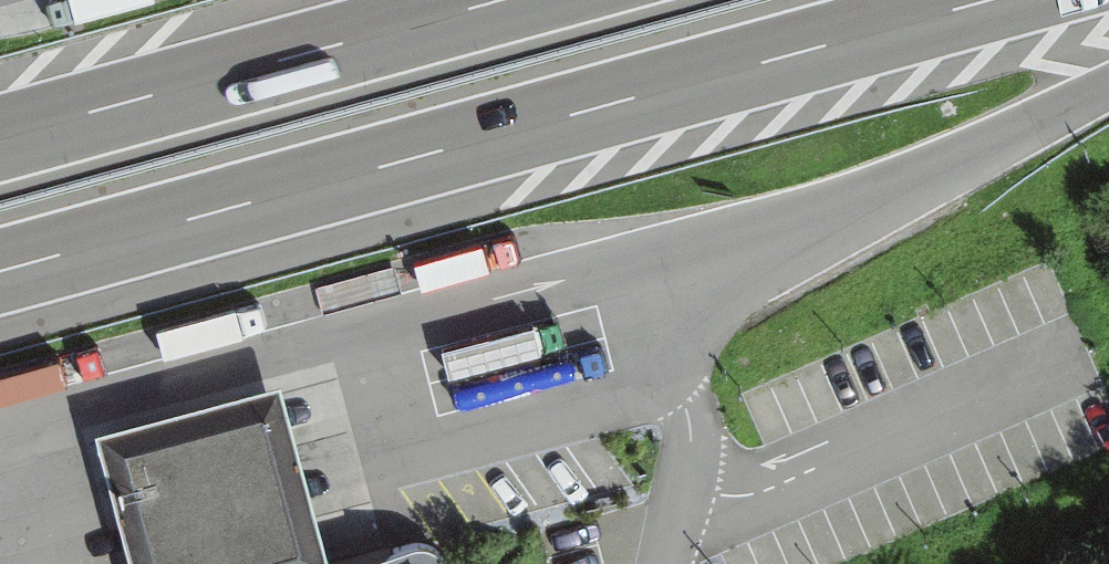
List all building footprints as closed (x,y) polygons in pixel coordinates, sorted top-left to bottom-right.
[(281,378),(97,425),(125,535),(133,563),(323,563),(329,563),(308,482),(281,378)] [(545,563),(604,563),(591,518),(536,534),(545,563)] [(415,540),(329,563),(323,563),(447,563),(447,560),(440,550),(429,543),(415,540)]
